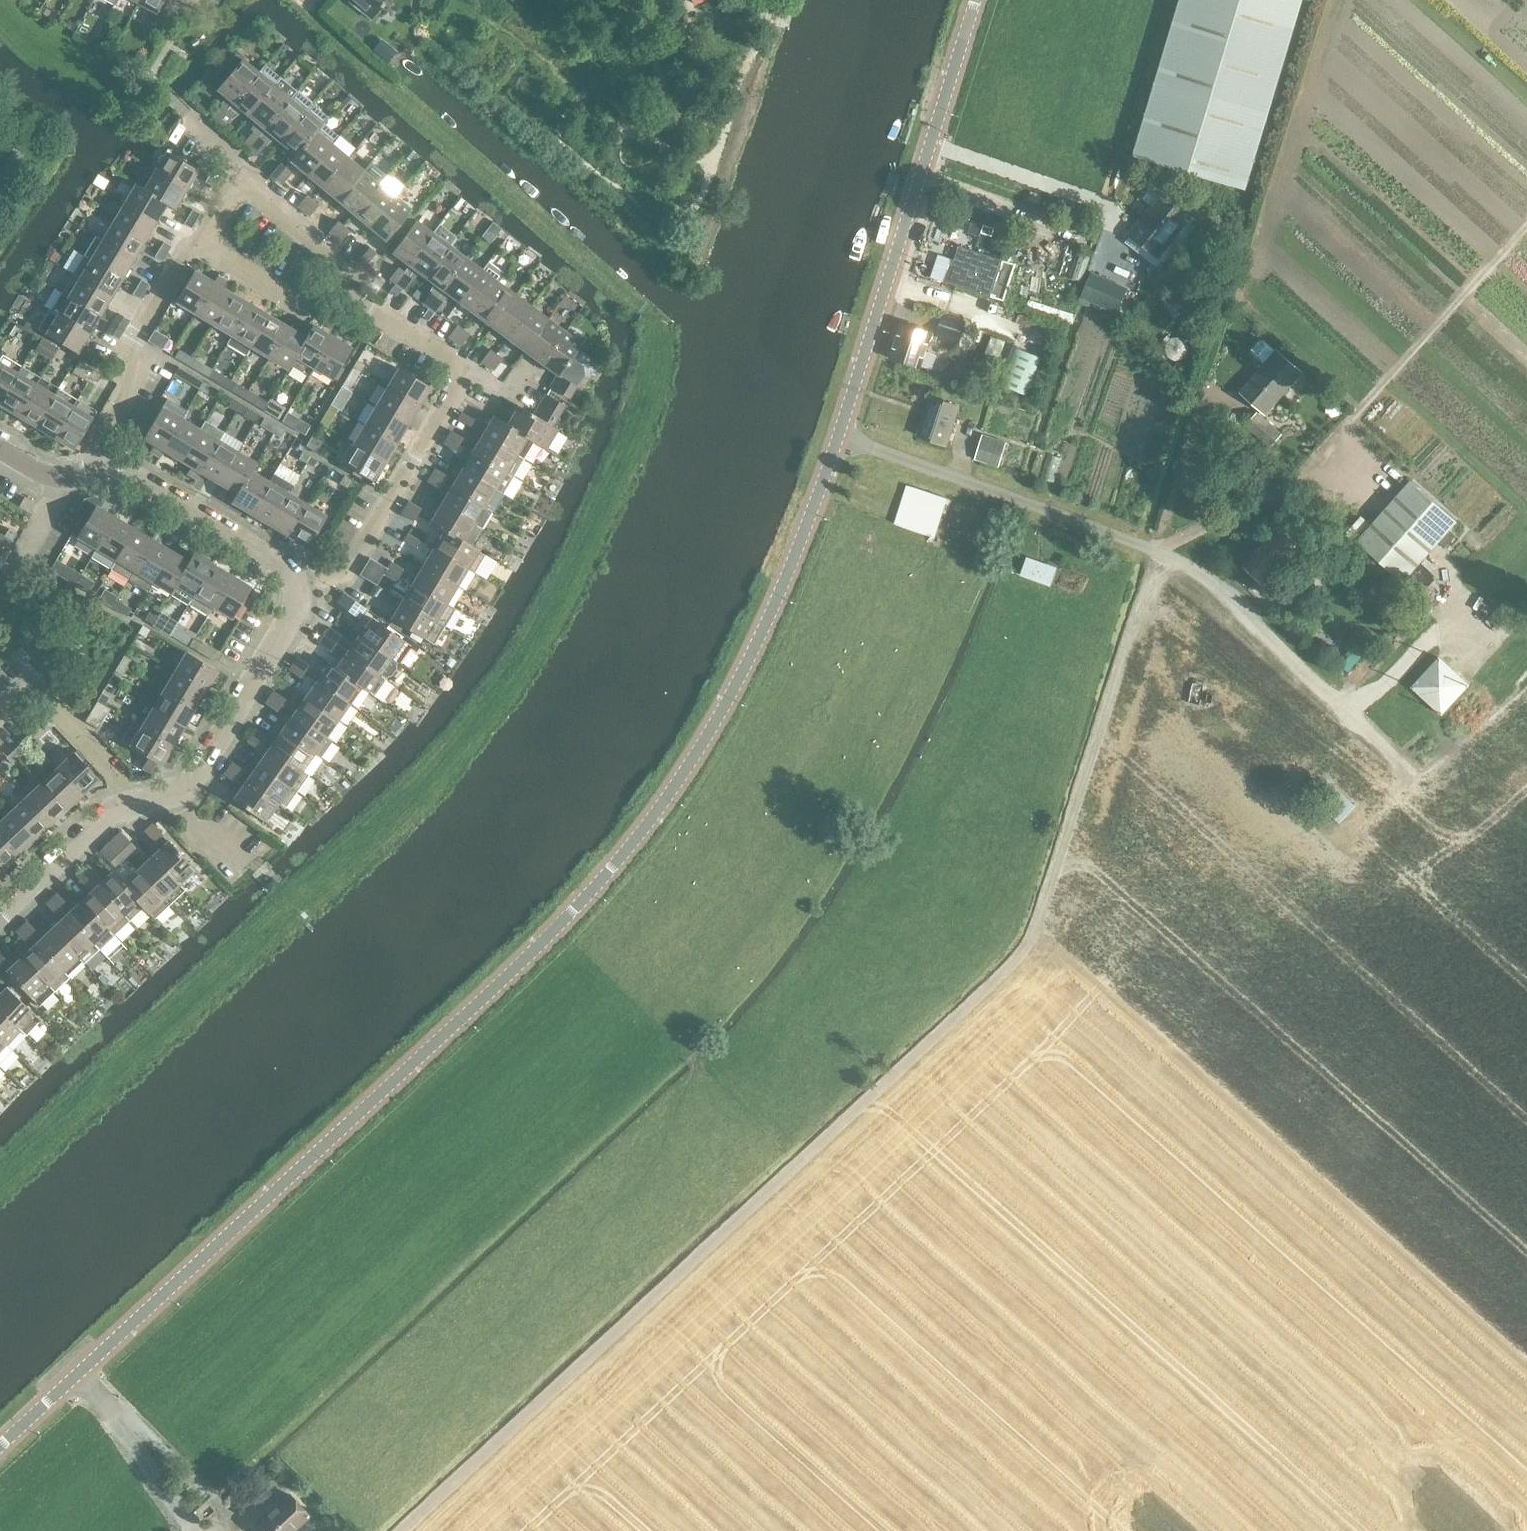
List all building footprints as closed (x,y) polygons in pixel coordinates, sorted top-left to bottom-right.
[(137,2),(157,13),(164,0),(138,0),(137,2)] [(348,1),(359,9),(361,7),(372,17),(377,12),(380,15),(392,1),(391,0),(349,0),(348,1)] [(1134,156),(1246,189),(1303,0),(1181,0),(1134,156)] [(382,38),(372,50),(370,52),(375,56),(385,65),(397,51),(382,38)] [(215,73),(223,81),(216,89),(232,102),(233,102),(258,71),(236,53),(215,73)] [(248,115),(281,76),(266,64),(259,72),(258,71),(233,102),(232,102),(227,108),(227,109),(218,120),(224,125),(231,118),(232,119),(241,109),(248,115)] [(260,135),(265,129),(264,128),(296,89),(281,76),(248,115),(257,123),(249,133),(250,134),(243,141),(249,146),(259,135),(260,135)] [(280,141),(312,102),(296,89),(264,128),(265,129),(280,141)] [(280,141),(294,154),(295,154),(322,122),(324,123),(329,116),(312,102),(280,141)] [(227,109),(227,108),(221,104),(212,115),(218,120),(227,109)] [(289,160),(306,174),(332,143),(333,144),(339,136),(324,123),(322,122),(295,154),(294,154),(289,160)] [(347,156),(333,144),(332,143),(306,174),(322,187),(347,156)] [(249,146),(247,149),(250,152),(254,156),(257,153),(249,146)] [(410,160),(415,153),(409,148),(403,155),(410,160)] [(157,171),(186,189),(198,169),(168,151),(157,171)] [(347,156),(322,187),(338,200),(363,169),(347,156)] [(276,178),(285,166),(279,162),(270,173),(276,178)] [(226,171),(218,166),(208,181),(216,186),(226,171)] [(276,178),(282,183),(292,172),(285,166),(276,178)] [(363,169),(338,200),(353,213),(379,182),(363,169)] [(167,202),(166,204),(174,208),(186,189),(157,171),(146,189),(145,189),(167,202)] [(379,182),(353,213),(369,226),(395,195),(379,182)] [(156,221),(166,204),(167,202),(145,189),(146,189),(136,183),(125,202),(156,221)] [(1159,256),(1191,216),(1161,193),(1129,233),(1159,256)] [(303,210),(312,198),(306,194),(297,205),(303,210)] [(395,195),(369,226),(386,240),(412,210),(395,195)] [(312,198),(303,210),(310,215),(319,204),(312,198)] [(156,221),(125,202),(114,221),(145,239),(156,221)] [(188,215),(196,220),(200,212),(193,208),(188,215)] [(196,220),(188,215),(184,223),(192,227),(196,220)] [(334,236),(344,224),(338,219),(328,231),(334,236)] [(392,251),(409,264),(433,232),(416,219),(392,251)] [(114,221),(103,239),(102,240),(133,258),(145,239),(114,221)] [(404,288),(417,270),(425,276),(449,244),(450,245),(456,236),(439,223),(433,232),(409,264),(404,270),(395,282),(404,288)] [(344,224),(334,236),(341,241),(350,230),(344,224)] [(84,254),(122,277),(133,258),(102,240),(103,239),(95,235),(84,254)] [(159,248),(167,253),(172,245),(164,241),(159,248)] [(1007,259),(956,243),(944,281),(995,297),(1007,259)] [(437,294),(441,289),(441,288),(465,256),(450,245),(449,244),(425,276),(435,284),(422,302),(428,306),(437,295),(437,294)] [(367,263),(376,252),(370,246),(360,257),(367,263)] [(167,253),(159,248),(155,256),(162,260),(167,253)] [(84,254),(73,272),(111,295),(122,277),(84,254)] [(482,268),(465,256),(441,288),(458,300),(482,268)] [(482,269),(482,268),(458,300),(475,313),(499,281),(505,273),(488,261),(482,269)] [(389,278),(395,282),(404,270),(398,266),(389,278)] [(214,282),(207,278),(194,270),(175,301),(195,313),(214,282)] [(62,291),(100,314),(111,295),(73,272),(62,291)] [(214,324),(232,293),(223,287),(227,280),(218,275),(214,282),(195,313),(214,324)] [(137,286),(145,290),(149,283),(141,278),(137,286)] [(475,313),(491,325),(515,293),(499,281),(475,313)] [(145,290),(137,286),(132,293),(140,298),(145,290)] [(100,314),(62,291),(51,310),(89,332),(100,314)] [(232,293),(214,324),(232,334),(250,303),(232,293)] [(515,293),(491,325),(508,338),(531,305),(515,293)] [(443,300),(437,295),(428,306),(435,311),(443,300)] [(250,303),(232,334),(227,343),(246,354),(251,346),(250,345),(269,315),(250,303)] [(548,317),(531,305),(508,338),(524,350),(548,317)] [(38,328),(46,334),(77,352),(89,332),(51,310),(50,308),(38,328)] [(964,333),(963,333),(964,331),(961,330),(964,319),(945,312),(940,326),(941,326),(939,335),(903,324),(892,358),(923,368),(932,340),(959,348),(964,333)] [(114,323),(122,327),(127,320),(119,315),(114,323)] [(269,357),(287,326),(269,315),(250,345),(251,346),(269,357)] [(541,362),(564,329),(548,317),(524,350),(541,362)] [(122,327),(114,323),(110,330),(118,335),(122,327)] [(454,340),(463,328),(457,323),(448,335),(454,340)] [(314,367),(332,336),(312,324),(305,336),(306,337),(295,355),(296,356),(291,364),(309,375),(314,367)] [(287,326),(269,357),(289,369),(291,364),(296,356),(295,355),(306,337),(305,336),(287,326)] [(463,328),(454,340),(461,345),(470,333),(463,328)] [(147,341),(161,350),(168,338),(154,329),(147,341)] [(583,366),(572,358),(583,344),(564,329),(541,362),(557,374),(554,378),(573,390),(576,385),(576,384),(584,374),(583,366)] [(332,336),(314,367),(333,378),(352,347),(332,336)] [(53,355),(58,347),(42,338),(35,349),(51,358),(53,355)] [(1027,391),(1043,354),(1016,344),(1001,380),(1027,391)] [(58,347),(53,355),(60,359),(65,352),(58,347)] [(481,360),(487,364),(496,353),(490,348),(481,360)] [(22,365),(0,352),(0,402),(22,365)] [(97,353),(92,361),(99,365),(104,358),(97,353)] [(189,365),(194,357),(186,353),(181,360),(189,365)] [(503,357),(496,353),(487,364),(494,369),(503,357)] [(1266,416),(1304,374),(1280,353),(1242,395),(1266,416)] [(194,357),(189,365),(197,369),(201,362),(194,357)] [(353,366),(361,371),(365,364),(357,359),(353,366)] [(88,380),(90,377),(95,369),(80,360),(73,371),(88,380)] [(17,414),(40,376),(22,365),(0,402),(0,404),(17,414)] [(361,371),(353,366),(342,385),(349,389),(356,378),(361,371)] [(387,387),(418,405),(430,386),(399,367),(387,387)] [(212,368),(207,376),(226,387),(230,379),(212,368)] [(102,374),(100,372),(95,369),(90,377),(98,382),(102,374)] [(17,414),(36,425),(59,387),(40,376),(17,414)] [(199,389),(204,381),(196,376),(191,383),(199,389)] [(554,378),(550,386),(568,397),(573,390),(554,378)] [(227,388),(245,398),(249,391),(231,380),(227,388)] [(204,381),(199,389),(206,393),(211,385),(204,381)] [(342,385),(330,403),(338,408),(341,410),(352,391),(349,390),(349,389),(342,385)] [(36,425),(55,436),(77,398),(59,387),(36,425)] [(376,405),(407,424),(418,405),(387,387),(376,405)] [(545,393),(539,403),(558,415),(565,404),(545,393)] [(256,405),(263,409),(268,401),(260,397),(256,405)] [(74,448),(93,417),(97,410),(77,398),(55,436),(74,448)] [(236,410),(240,402),(233,398),(228,405),(236,410)] [(285,407),(270,398),(268,401),(263,409),(279,418),(285,407)] [(159,456),(163,449),(182,418),(186,411),(166,399),(143,437),(154,443),(150,450),(159,456)] [(960,408),(933,399),(920,437),(947,446),(960,408)] [(240,402),(236,410),(243,414),(248,407),(240,402)] [(327,426),(338,408),(330,403),(319,422),(327,426)] [(558,415),(539,403),(533,413),(552,425),(558,415)] [(526,437),(533,441),(545,448),(557,429),(563,427),(558,415),(552,425),(533,413),(518,404),(507,423),(506,424),(527,436),(526,437)] [(365,424),(396,442),(407,424),(376,405),(365,424)] [(474,418),(461,410),(457,418),(470,426),(474,418)] [(482,433),(523,458),(533,441),(526,437),(527,436),(506,424),(507,423),(493,415),(482,433)] [(1272,449),(1283,437),(1259,415),(1248,427),(1272,449)] [(260,425),(265,428),(272,432),(277,424),(264,417),(260,425)] [(182,418),(163,449),(182,460),(200,429),(182,418)] [(200,429),(182,460),(191,465),(187,472),(196,478),(200,471),(222,433),(205,422),(202,427),(200,429)] [(305,434),(309,426),(302,422),(297,429),(305,434)] [(277,424),(272,432),(280,437),(285,429),(277,424)] [(354,442),(385,461),(396,442),(365,424),(354,442)] [(447,436),(459,443),(463,437),(451,429),(447,436)] [(218,482),(237,451),(241,444),(222,433),(200,471),(218,482)] [(472,450),(513,475),(523,458),(482,433),(472,450)] [(305,445),(316,452),(322,441),(311,435),(305,445)] [(459,443),(447,436),(442,442),(455,450),(459,443)] [(1007,444),(983,436),(976,461),(1000,468),(1007,444)] [(385,461),(354,442),(341,465),(362,478),(364,475),(373,480),(385,461)] [(462,468),(496,489),(503,493),(513,475),(472,450),(472,451),(463,446),(458,456),(465,462),(462,468)] [(305,462),(310,454),(303,450),(298,458),(305,462)] [(218,482),(236,492),(237,493),(250,470),(252,471),(257,463),(237,451),(218,482)] [(310,454),(305,462),(313,467),(318,459),(310,454)] [(432,474),(445,481),(451,485),(486,506),(496,489),(462,468),(456,477),(448,472),(447,474),(436,467),(432,474)] [(250,512),(269,481),(252,471),(250,470),(237,493),(236,492),(231,501),(250,512)] [(269,481),(250,512),(269,523),(287,492),(289,493),(293,485),(274,473),(269,481)] [(445,481),(432,474),(428,481),(440,489),(445,481)] [(347,487),(352,479),(344,475),(339,482),(347,487)] [(441,503),(475,524),(486,506),(451,485),(441,503)] [(1405,583),(1457,525),(1412,485),(1360,542),(1405,583)] [(896,524),(938,539),(951,500),(909,486),(896,524)] [(288,534),(306,503),(289,493),(287,492),(269,523),(288,534)] [(34,501),(25,495),(19,505),(28,510),(34,501)] [(80,518),(71,532),(96,547),(115,516),(99,507),(103,501),(95,496),(85,498),(75,515),(80,518)] [(404,506),(417,514),(421,507),(408,499),(404,506)] [(306,503),(288,534),(308,546),(326,515),(306,503)] [(481,528),(475,524),(441,503),(429,523),(443,531),(443,530),(464,542),(465,541),(471,544),(481,528)] [(417,514),(404,506),(400,513),(413,520),(417,514)] [(115,516),(96,547),(91,556),(110,567),(133,527),(115,516)] [(4,534),(12,539),(17,532),(9,527),(4,534)] [(133,527),(110,567),(128,578),(152,539),(133,527)] [(443,530),(443,531),(433,547),(468,568),(467,568),(474,572),(485,554),(478,550),(479,549),(471,544),(465,541),(464,542),(443,530)] [(420,539),(408,531),(403,539),(416,547),(420,539)] [(4,534),(0,542),(8,547),(12,539),(4,534)] [(152,539),(128,578),(147,589),(152,581),(170,550),(152,539)] [(457,585),(467,568),(468,568),(433,547),(423,564),(457,585)] [(189,561),(188,560),(170,550),(152,581),(172,592),(177,584),(175,583),(189,561)] [(175,583),(177,584),(193,594),(212,563),(193,552),(188,560),(189,561),(175,583)] [(1052,583),(1058,564),(1027,553),(1021,572),(1052,583)] [(387,567),(399,574),(403,567),(391,560),(387,567)] [(231,575),(212,563),(194,594),(193,594),(188,603),(208,615),(213,606),(231,575)] [(412,582),(447,603),(457,585),(423,564),(412,582)] [(399,574),(387,567),(383,573),(395,581),(399,574)] [(65,568),(61,576),(74,584),(79,576),(65,568)] [(240,619),(250,601),(244,597),(251,587),(231,575),(213,606),(232,617),(234,615),(240,619)] [(79,576),(74,584),(88,592),(92,584),(79,576)] [(402,599),(444,625),(454,608),(447,603),(412,582),(402,599)] [(110,591),(104,602),(111,606),(116,599),(118,596),(110,591)] [(358,617),(365,607),(342,591),(335,601),(358,617)] [(131,608),(116,599),(111,606),(119,611),(126,615),(131,608)] [(444,625),(402,599),(391,618),(433,643),(444,625)] [(152,623),(156,615),(150,611),(144,619),(152,623)] [(156,615),(152,623),(160,628),(164,620),(156,615)] [(371,616),(359,634),(392,657),(391,657),(398,661),(410,644),(404,640),(404,639),(371,616)] [(142,624),(138,632),(146,637),(150,629),(142,624)] [(380,674),(391,657),(392,657),(359,634),(353,642),(330,626),(324,634),(380,674)] [(190,645),(194,638),(186,633),(182,641),(190,645)] [(362,686),(361,687),(367,691),(368,691),(374,695),(386,679),(379,674),(380,674),(324,634),(319,642),(341,658),(336,666),(335,667),(362,686)] [(194,638),(190,645),(197,650),(202,642),(194,638)] [(218,670),(187,651),(175,670),(206,689),(218,670)] [(119,662),(127,667),(132,659),(124,655),(119,662)] [(292,662),(305,671),(309,664),(297,656),(292,662)] [(450,658),(446,664),(452,668),(456,662),(450,658)] [(1415,688),(1443,713),(1469,683),(1442,659),(1415,688)] [(350,702),(361,687),(362,686),(335,667),(336,666),(329,661),(317,679),(350,702)] [(127,667),(119,662),(115,669),(123,674),(127,667)] [(305,671),(292,662),(288,669),(300,677),(305,671)] [(164,689),(195,708),(206,689),(175,670),(164,689)] [(305,696),(338,719),(350,702),(317,679),(305,696)] [(153,708),(184,726),(195,708),(164,689),(153,708)] [(269,695),(281,704),(285,698),(273,689),(269,695)] [(97,699),(105,704),(110,696),(102,692),(97,699)] [(281,704),(269,695),(264,702),(276,711),(281,704)] [(293,713),(326,736),(338,719),(305,696),(293,713)] [(84,720),(99,728),(111,708),(105,704),(97,699),(84,720)] [(142,726),(173,745),(184,726),(153,708),(142,726)] [(326,736),(293,713),(281,729),(314,753),(320,757),(332,740),(326,736)] [(47,730),(54,724),(48,717),(41,723),(47,730)] [(173,745),(142,726),(130,746),(148,757),(142,767),(151,772),(157,762),(161,764),(173,745)] [(251,733),(263,742),(268,735),(255,727),(251,733)] [(281,729),(269,746),(303,769),(314,753),(281,729)] [(263,742),(251,733),(246,740),(259,748),(263,742)] [(12,750),(18,757),(25,751),(18,745),(12,750)] [(258,763),(297,790),(309,773),(303,769),(269,746),(258,763)] [(18,757),(12,750),(6,756),(12,763),(18,757)] [(57,767),(82,793),(99,778),(74,751),(57,767)] [(227,766),(240,775),(244,769),(232,760),(227,766)] [(297,790),(258,763),(246,779),(279,803),(285,807),(297,790)] [(240,775),(227,766),(223,773),(235,782),(240,775)] [(42,782),(66,808),(82,793),(57,767),(42,782)] [(233,798),(272,826),(274,824),(267,819),(279,803),(246,779),(233,798)] [(26,796),(51,823),(66,808),(42,782),(26,796)] [(10,811),(35,837),(51,823),(26,796),(10,811)] [(10,811),(0,821),(0,832),(19,852),(35,837),(10,811)] [(154,841),(163,833),(152,822),(144,830),(154,841)] [(111,841),(125,856),(136,846),(121,831),(111,841)] [(19,852),(0,832),(0,864),(3,867),(19,852)] [(168,839),(152,855),(180,885),(197,869),(168,839)] [(125,856),(111,841),(100,851),(115,866),(125,856)] [(152,855),(137,869),(170,904),(185,889),(180,885),(152,855)] [(81,869),(91,880),(97,874),(87,863),(81,869)] [(91,880),(81,869),(75,874),(85,885),(91,880)] [(170,904),(137,869),(123,882),(122,883),(144,906),(143,907),(154,919),(170,904)] [(129,920),(143,907),(144,906),(122,883),(123,882),(112,870),(96,885),(129,920)] [(81,899),(114,934),(129,920),(96,885),(81,899)] [(51,897),(61,908),(67,902),(56,891),(51,897)] [(61,908),(51,897),(45,902),(55,913),(61,908)] [(66,913),(99,948),(114,934),(81,899),(66,913)] [(99,948),(66,913),(51,928),(78,957),(84,963),(99,948)] [(21,925),(31,936),(37,930),(27,920),(21,925)] [(31,936),(21,925),(15,930),(25,941),(31,936)] [(51,928),(36,941),(64,971),(78,957),(51,928)] [(21,955),(54,990),(69,976),(64,971),(36,941),(21,955)] [(54,990),(21,955),(5,970),(39,1005),(54,990)] [(0,992),(0,1010),(21,1029),(20,1029),(26,1034),(41,1019),(6,986),(0,992)] [(20,1029),(21,1029),(0,1010),(0,1037),(7,1044),(20,1029)] [(313,1523),(289,1496),(254,1527),(257,1530),(304,1530),(313,1523)]
